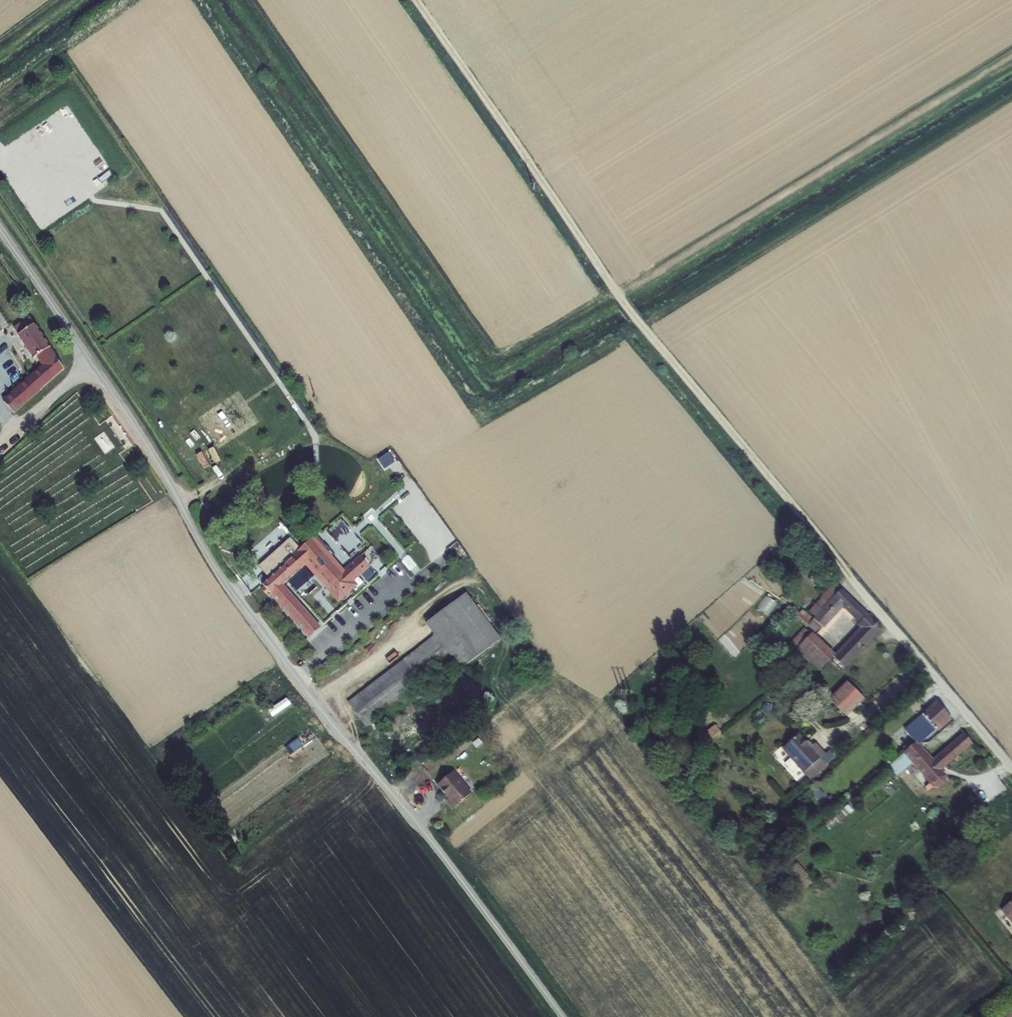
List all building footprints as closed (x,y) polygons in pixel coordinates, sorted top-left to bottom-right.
[(9,326),(0,313),(0,332),(9,326)] [(14,328),(34,359),(38,355),(43,362),(39,366),(41,369),(4,402),(13,413),(64,368),(30,317),(14,328)] [(380,457),(371,463),(374,468),(383,463),(380,457)] [(269,578),(263,584),(266,588),(263,591),(266,594),(269,591),(309,637),(320,628),(283,586),(308,563),(329,587),(328,588),(339,601),(356,585),(353,582),(370,567),(361,556),(342,573),(313,539),(299,552),(290,542),(266,564),(275,574),(269,578)] [(401,562),(409,568),(413,563),(405,556),(401,562)] [(261,569),(269,578),(275,574),(266,564),(261,569)] [(803,610),(798,616),(817,634),(842,607),(859,623),(858,624),(863,629),(836,658),(845,667),(881,629),(841,590),(835,584),(821,599),(822,599),(810,612),(816,618),(814,620),(803,610)] [(436,635),(349,703),(367,727),(454,659),(462,670),(502,639),(466,593),(427,623),(436,635)] [(748,644),(777,608),(750,608),(743,617),(735,617),(739,620),(739,629),(726,629),(726,619),(722,615),(722,620),(716,620),(717,628),(727,636),(741,636),(741,644),(748,644)] [(820,670),(833,656),(805,629),(792,643),(820,670)] [(462,670),(382,732),(406,763),(486,701),(462,670)] [(848,681),(830,699),(847,716),(865,697),(848,681)] [(935,691),(921,703),(927,711),(905,730),(916,742),(905,752),(927,778),(926,778),(931,784),(931,783),(934,786),(940,786),(945,782),(945,776),(940,770),(972,743),(965,734),(933,761),(919,745),(951,718),(938,703),(942,699),(935,691)] [(714,724),(702,735),(708,742),(720,731),(714,724)] [(810,748),(799,735),(783,749),(791,758),(785,764),(793,773),(799,767),(811,780),(827,766),(821,759),(825,755),(815,744),(810,748)] [(453,772),(437,785),(449,799),(446,801),(453,809),(472,794),(453,772)] [(1001,910),(1011,923),(1011,901),(1001,910)]
